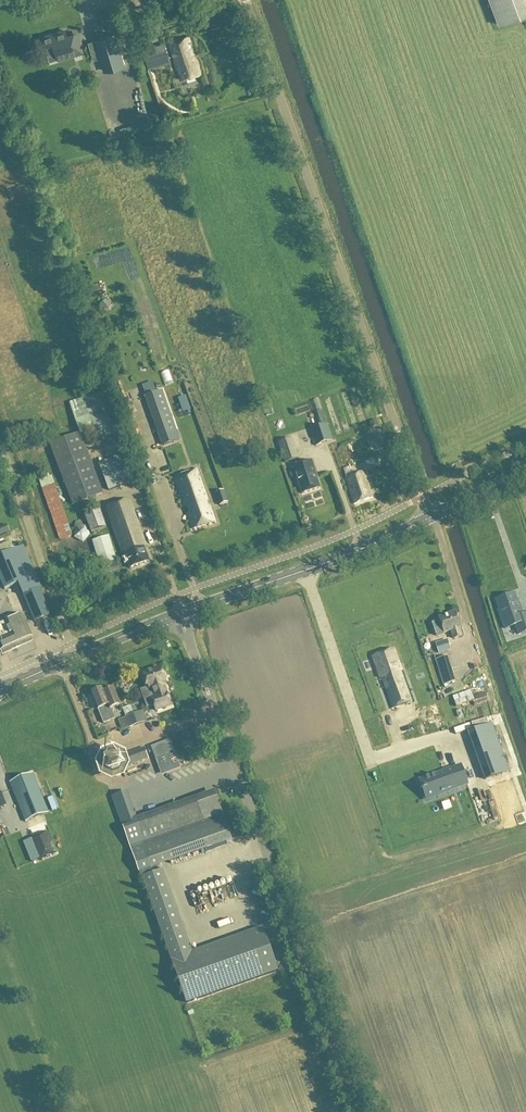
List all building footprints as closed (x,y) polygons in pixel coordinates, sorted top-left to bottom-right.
[(498,26),(525,16),(525,0),(488,0),(498,26)] [(57,59),(81,52),(78,41),(75,42),(73,36),(66,38),(65,31),(42,38),(47,54),(55,52),(57,59)] [(96,41),(104,68),(121,63),(113,36),(96,41)] [(188,38),(169,44),(180,81),(199,75),(194,57),(193,57),(188,38)] [(142,51),(147,65),(151,64),(168,59),(164,45),(142,51)] [(122,82),(128,98),(140,94),(134,78),(122,82)] [(171,435),(177,433),(162,391),(146,397),(153,417),(163,414),(170,435),(171,435)] [(69,404),(78,430),(92,425),(98,441),(120,434),(104,392),(69,404)] [(333,441),(327,424),(309,430),(315,447),(333,441)] [(297,439),(303,437),(300,427),(293,428),(297,439)] [(72,506),(103,495),(79,434),(49,445),(72,506)] [(171,435),(170,435),(160,438),(163,446),(173,442),(171,435)] [(284,463),(298,459),(291,439),(278,443),(284,463)] [(362,467),(382,460),(379,452),(359,459),(362,467)] [(99,464),(108,492),(132,484),(121,457),(99,464)] [(298,481),(302,495),(319,489),(315,475),(316,475),(312,462),(293,468),(297,482),(298,481)] [(196,470),(174,477),(178,488),(180,488),(180,490),(179,490),(185,507),(188,507),(190,512),(187,514),(193,529),(214,522),(208,506),(207,506),(205,501),(207,501),(198,477),(197,477),(196,475),(197,475),(197,473),(196,470)] [(364,473),(345,479),(353,504),(372,499),(364,473)] [(60,541),(71,537),(51,477),(39,482),(60,541)] [(218,499),(225,497),(223,491),(216,493),(218,499)] [(227,503),(225,497),(218,499),(220,506),(227,503)] [(122,557),(125,557),(130,569),(148,563),(143,548),(146,547),(129,500),(105,508),(122,557)] [(85,517),(90,533),(106,528),(100,513),(85,517)] [(75,523),(75,528),(72,538),(82,543),(89,535),(85,526),(83,527),(81,522),(75,523)] [(109,537),(92,542),(99,566),(116,561),(109,537)] [(13,551),(10,543),(0,547),(0,579),(5,589),(18,584),(34,622),(50,616),(39,590),(41,589),(22,547),(13,551)] [(499,611),(505,629),(514,626),(518,635),(525,632),(525,617),(523,618),(520,608),(519,608),(514,595),(497,601),(500,611),(499,611)] [(438,619),(444,634),(451,631),(454,639),(461,637),(458,629),(461,628),(455,613),(438,619)] [(0,651),(32,638),(22,615),(0,624),(0,651)] [(438,654),(450,650),(447,640),(435,644),(438,654)] [(399,666),(394,650),(372,658),(380,679),(381,678),(392,709),(412,702),(401,671),(399,666)] [(447,657),(442,658),(448,677),(453,675),(447,657)] [(448,677),(442,658),(435,661),(443,686),(455,683),(453,675),(448,677)] [(161,669),(144,675),(149,688),(152,687),(155,697),(151,699),(155,712),(170,706),(162,684),(166,682),(161,669)] [(92,694),(95,702),(92,703),(95,710),(98,709),(98,710),(104,724),(114,719),(111,710),(121,706),(113,688),(103,693),(102,690),(92,694)] [(456,707),(472,702),(474,706),(488,702),(485,693),(472,697),(470,691),(452,697),(456,707)] [(129,729),(144,723),(140,712),(133,715),(130,706),(122,709),(129,729)] [(115,720),(119,730),(126,727),(121,718),(115,720)] [(491,724),(468,732),(484,780),(508,772),(491,724)] [(201,735),(198,726),(191,729),(193,738),(201,735)] [(190,738),(181,741),(183,749),(187,748),(186,746),(189,746),(190,747),(193,746),(190,738)] [(119,773),(122,767),(123,768),(148,760),(144,749),(119,758),(120,760),(113,756),(106,759),(103,765),(105,772),(112,775),(119,773)] [(180,766),(174,752),(168,754),(173,768),(180,766)] [(443,774),(418,783),(423,797),(425,801),(434,798),(449,793),(449,791),(455,788),(456,790),(466,787),(460,768),(449,772),(450,775),(444,777),(443,774)] [(48,814),(32,775),(10,784),(26,823),(48,814)] [(141,878),(153,874),(151,869),(231,841),(215,796),(197,802),(135,824),(124,793),(112,797),(130,849),(140,879),(142,878),(141,878)] [(31,839),(40,859),(57,852),(49,832),(31,839)] [(192,952),(163,870),(153,874),(141,878),(142,878),(186,1004),(278,971),(263,927),(192,952)]
